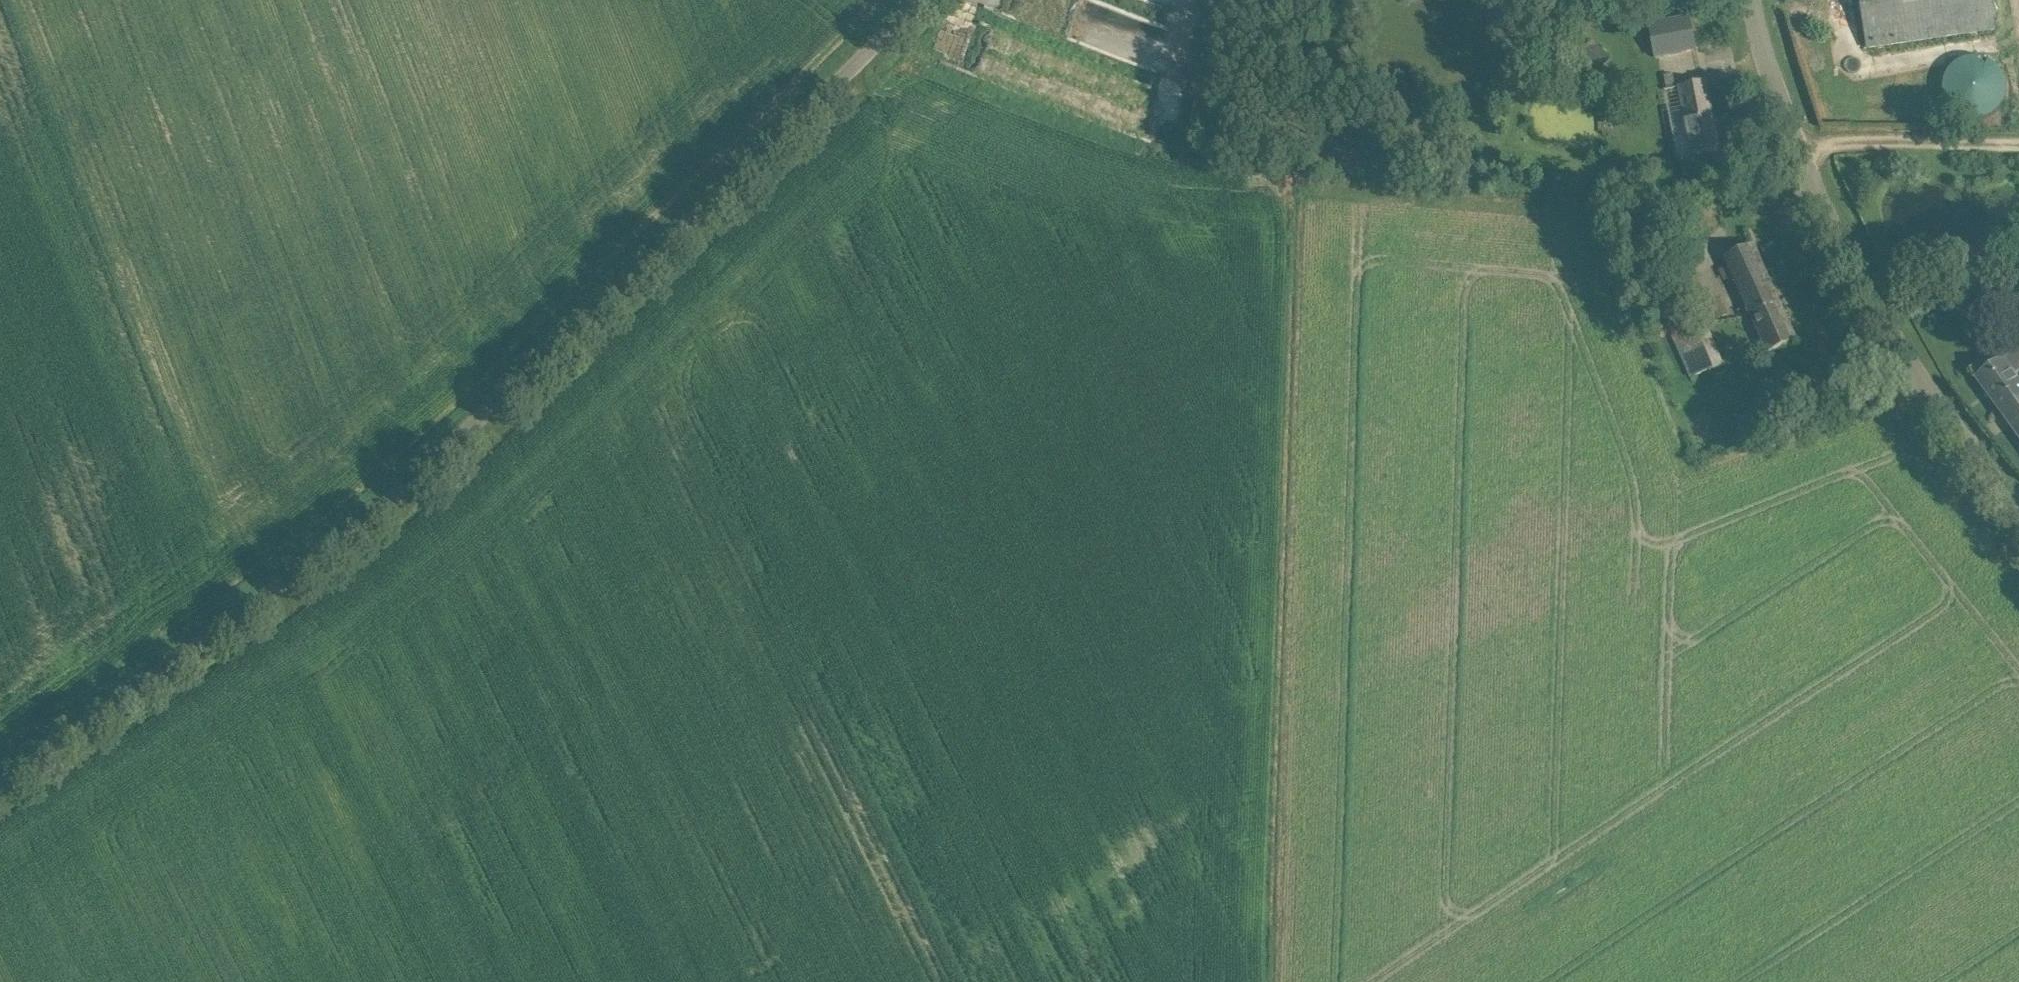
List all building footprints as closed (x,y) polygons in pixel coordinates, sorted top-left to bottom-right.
[(1868,48),(1995,29),(1991,0),(1861,0),(1868,48)] [(1690,15),(1648,23),(1655,59),(1697,50),(1690,15)] [(1599,45),(1586,59),(1595,67),(1608,54),(1599,45)] [(1960,60),(1957,61),(1955,63),(1951,67),(1946,75),(1944,81),(1943,86),(1944,97),(1946,102),(1948,106),(1951,110),(1955,113),(1959,116),(1963,118),(1968,120),(1973,120),(1978,120),(1984,119),(1990,116),(1995,113),(1999,108),(2002,103),(2005,97),(2006,91),(2006,84),(2005,78),(2001,69),(1997,65),(1993,62),(1989,59),(1983,57),(1979,56),(1972,56),(1966,57),(1960,60)] [(1674,74),(1665,76),(1667,89),(1677,87),(1674,74)] [(1707,81),(1680,86),(1693,155),(1720,149),(1707,81)] [(1722,258),(1726,267),(1720,270),(1724,281),(1731,277),(1751,321),(1753,320),(1769,354),(1797,340),(1753,244),(1722,258)] [(1729,315),(1720,296),(1709,301),(1717,320),(1729,315)] [(1678,325),(1675,326),(1681,339),(1694,374),(1715,367),(1707,347),(1699,327),(1696,318),(1693,319),(1678,325)] [(1996,350),(1969,369),(2018,437),(2018,382),(1996,350)]
